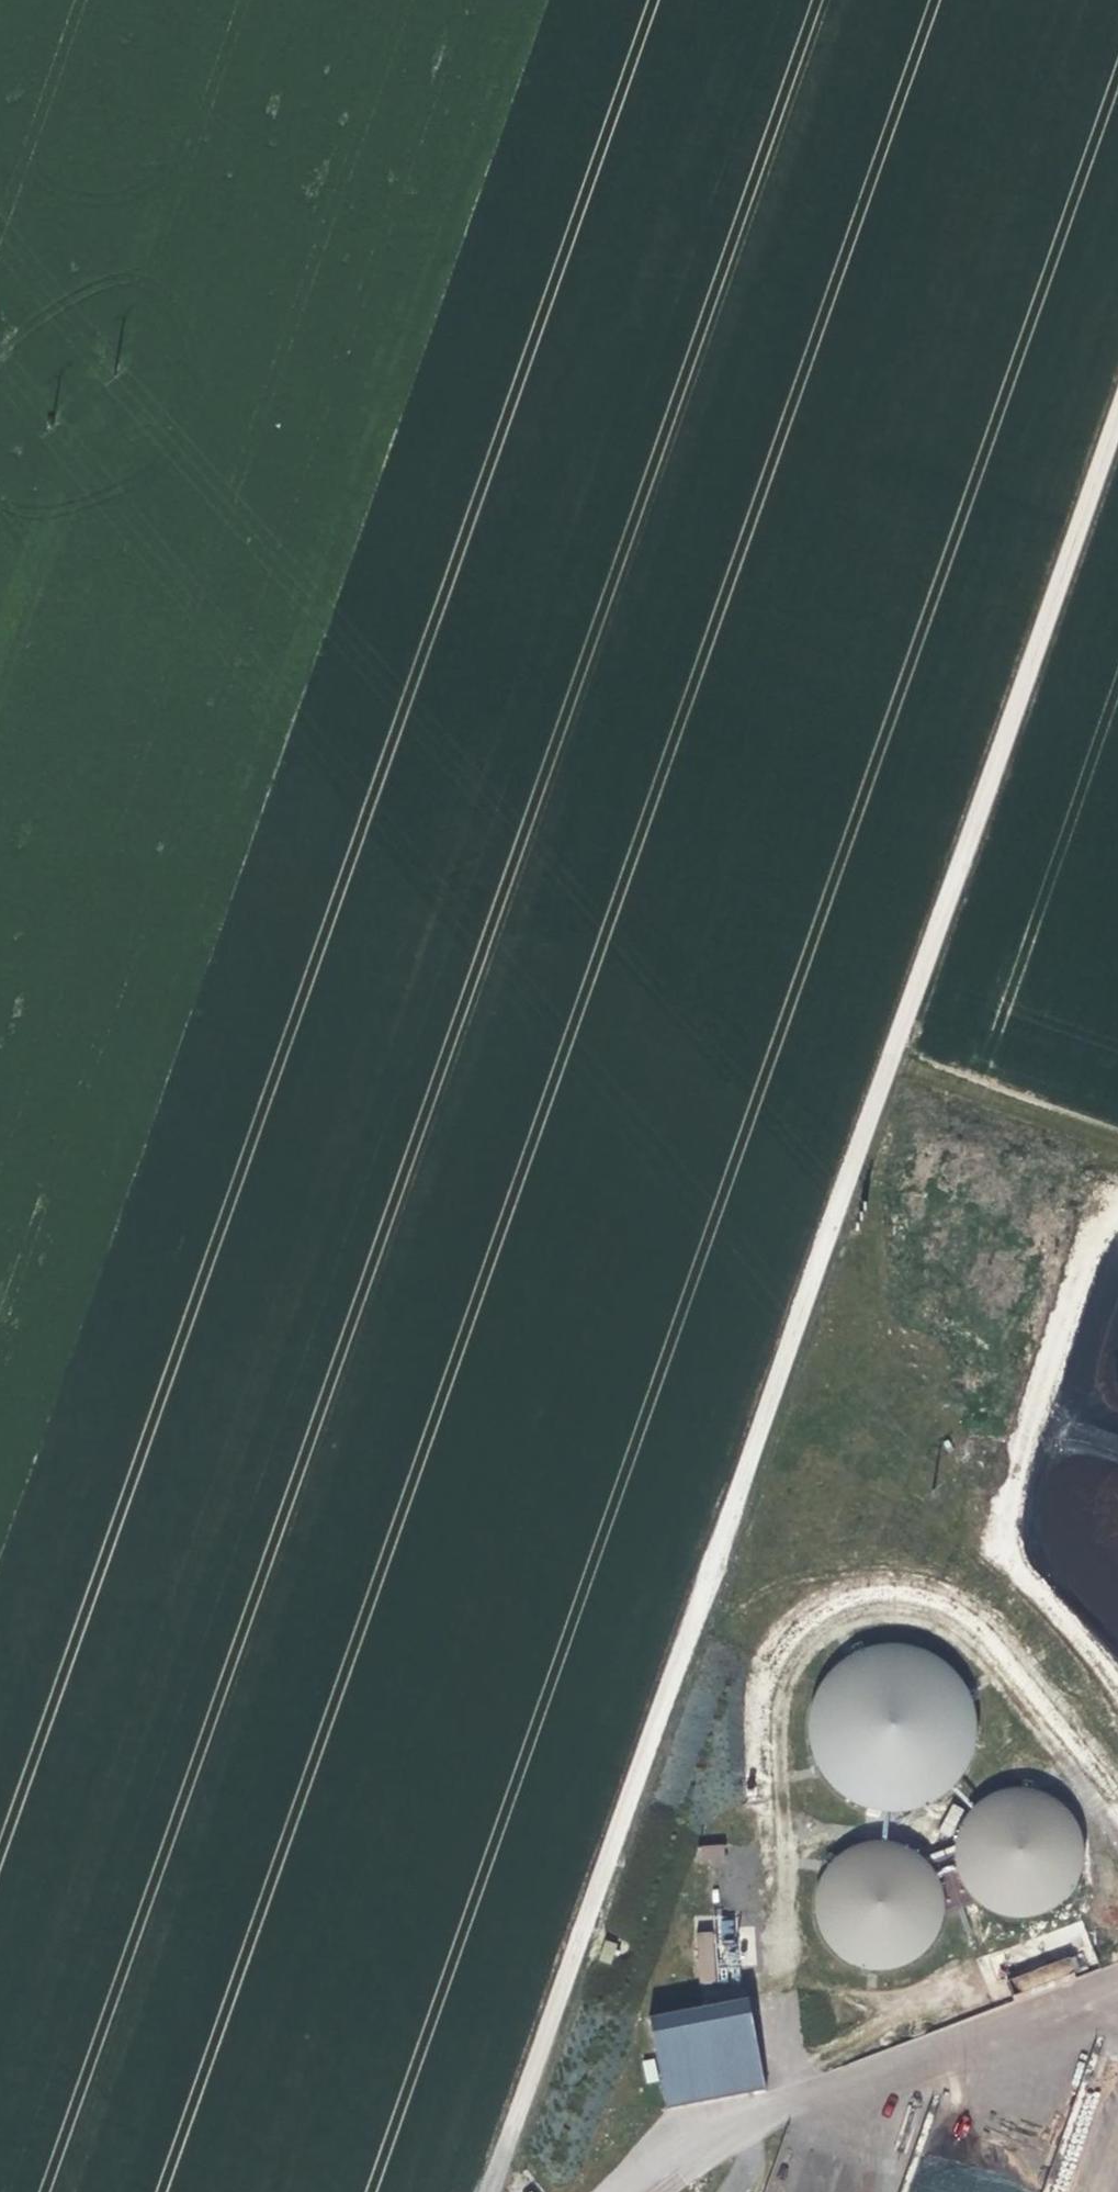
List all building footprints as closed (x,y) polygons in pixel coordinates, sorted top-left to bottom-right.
[(890,1813),(912,1811),(932,1803),(950,1791),(964,1774),(973,1755),(977,1734),(975,1712),(967,1692),(955,1674),(938,1660),(919,1651),(897,1647),(876,1649),(855,1657),(838,1669),(824,1686),(815,1705),(811,1726),(813,1748),(820,1768),(833,1786),(849,1800),(869,1809),(890,1813)] [(1017,1918),(1035,1916),(1052,1909),(1066,1898),(1077,1883),(1083,1866),(1084,1848),(1079,1830),(1070,1815),(1057,1802),(1041,1794),(1023,1790),(1005,1792),(988,1799),(974,1810),(970,1815),(963,1825),(957,1842),(956,1860),(960,1878),(970,1893),(975,1898),(983,1906),(999,1914),(1017,1918)] [(957,1842),(970,1815),(952,1804),(937,1834),(957,1842)] [(957,1842),(920,1857),(924,1860),(936,1874),(944,1891),(947,1909),(946,1911),(975,1898),(970,1893),(960,1878),(956,1860),(957,1842)] [(873,1974),(891,1974),(909,1969),(925,1959),(937,1944),(944,1928),(946,1911),(947,1909),(944,1891),(936,1874),(924,1860),(920,1857),(908,1850),(890,1845),(871,1846),(854,1851),(838,1861),(826,1875),(819,1892),(816,1911),(819,1929),(827,1946),(839,1959),(855,1969),(873,1974)] [(713,1931),(698,1932),(699,1953),(714,1952),(713,1931)] [(650,2027),(666,2112),(767,2093),(751,2008),(650,2027)]
